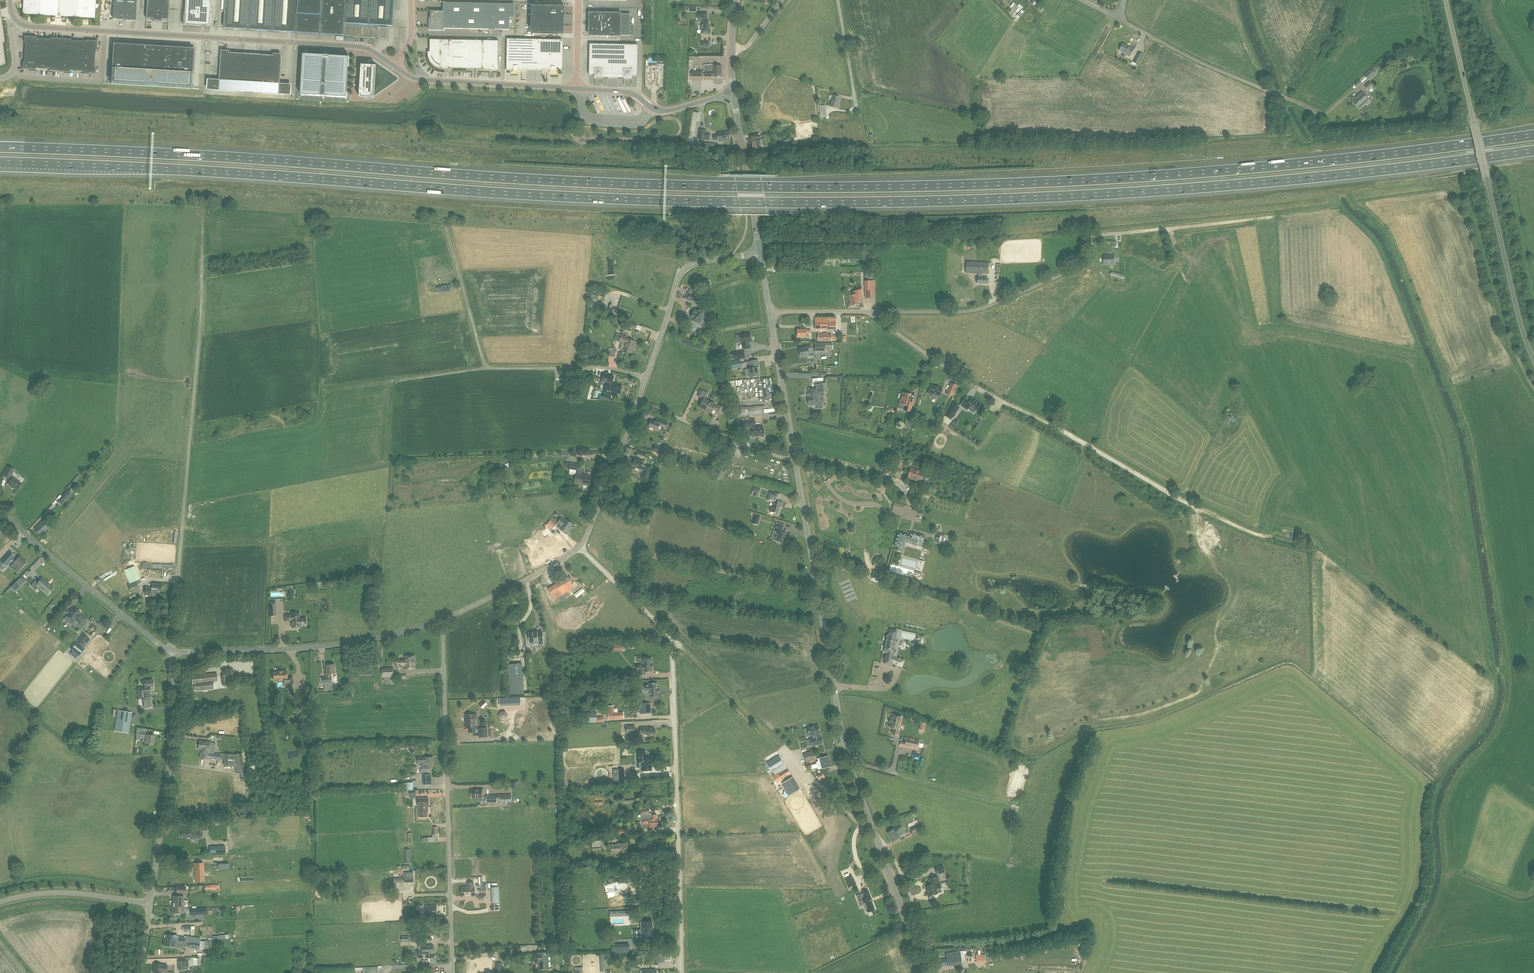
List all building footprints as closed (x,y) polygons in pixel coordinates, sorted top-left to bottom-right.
[(23,4),(25,5),(25,12),(40,13),(59,15),(78,16),(78,15),(93,16),(94,9),(95,9),(96,0),(23,0),(23,4)] [(125,0),(114,0),(113,19),(117,19),(117,20),(122,20),(122,19),(124,19),(125,0)] [(137,0),(125,0),(124,19),(126,19),(126,20),(131,21),(131,20),(135,20),(137,0)] [(146,18),(148,18),(153,18),(153,19),(153,20),(154,20),(160,21),(161,21),(161,20),(162,20),(162,19),(167,19),(168,19),(169,0),(147,0),(146,18)] [(211,0),(185,0),(184,24),(209,26),(211,0)] [(395,0),(226,0),(224,28),(345,35),(345,33),(346,33),(346,36),(387,39),(388,27),(380,27),(380,25),(393,26),(395,0)] [(509,30),(510,17),(510,4),(490,3),(446,3),(446,2),(444,2),(444,11),(431,11),(430,29),(440,29),(444,29),(444,30),(444,28),(489,29),(489,30),(489,29),(494,29),(494,30),(494,29),(509,30)] [(1019,4),(1017,6),(1013,2),(1010,6),(1016,11),(1018,13),(1023,7),(1019,4)] [(25,4),(23,4),(23,13),(40,13),(40,12),(24,12),(25,4)] [(533,5),(532,33),(562,33),(563,33),(563,28),(563,13),(564,13),(565,6),(533,5)] [(699,22),(701,22),(701,29),(704,29),(704,34),(711,34),(711,26),(709,26),(709,21),(706,21),(706,19),(707,19),(707,12),(697,12),(697,18),(699,19),(699,22)] [(590,13),(590,35),(620,35),(630,36),(635,36),(635,14),(630,14),(620,14),(590,13)] [(43,54),(44,39),(36,38),(36,37),(25,36),(24,43),(26,43),(25,53),(43,54)] [(60,55),(61,39),(51,38),(51,39),(44,39),(43,54),(60,55)] [(77,56),(78,41),(71,41),(71,39),(61,39),(60,55),(77,56)] [(498,69),(499,41),(430,39),(430,52),(428,52),(428,53),(428,54),(428,55),(428,56),(428,57),(429,57),(429,58),(429,59),(429,60),(430,60),(430,61),(431,62),(432,63),(433,65),(434,65),(435,66),(436,66),(437,67),(438,67),(439,68),(440,68),(441,68),(442,68),(443,68),(444,68),(468,69),(498,69)] [(507,39),(507,69),(512,70),(512,72),(517,73),(520,70),(537,70),(538,40),(507,39)] [(97,48),(97,41),(86,40),(86,42),(78,41),(77,56),(95,57),(96,48),(97,48)] [(538,40),(537,70),(549,70),(552,73),(557,73),(557,70),(562,71),(563,40),(538,40)] [(117,59),(112,59),(111,81),(111,84),(135,85),(135,82),(137,45),(118,44),(117,59)] [(590,44),(589,74),(595,75),(595,78),(603,78),(613,78),(613,75),(614,44),(590,44)] [(613,75),(613,78),(624,78),(632,78),(632,75),(637,75),(638,45),(614,44),(613,75)] [(1131,56),(1134,50),(1123,44),(1120,50),(1131,56)] [(135,85),(154,87),(154,83),(156,46),(137,45),(135,82),(135,85)] [(156,46),(154,83),(154,87),(172,88),(173,85),(175,47),(156,46)] [(194,49),(175,47),(173,85),(172,88),(191,89),(192,86),(194,49)] [(250,73),(252,54),(221,52),(220,71),(250,73)] [(1138,64),(1143,55),(1139,52),(1134,62),(1136,63),(1138,64)] [(42,69),(43,54),(25,53),(24,63),(23,62),(23,69),(34,70),(34,68),(42,69)] [(59,71),(60,55),(43,54),(42,69),(49,69),(49,71),(59,71)] [(281,75),(282,56),(252,54),(250,73),(281,75)] [(76,71),(77,56),(60,55),(59,71),(69,72),(69,71),(76,71)] [(322,96),(322,94),(326,94),(326,95),(346,96),(348,58),(328,57),(304,55),(301,95),(322,96)] [(95,74),(96,67),(94,67),(95,57),(77,56),(76,71),(84,72),(84,73),(95,74)] [(648,89),(652,93),(654,93),(657,93),(660,91),(662,89),(664,89),(664,62),(657,62),(657,61),(653,61),(653,58),(649,58),(649,60),(646,60),(645,89),(648,89)] [(713,66),(713,64),(709,64),(709,65),(705,65),(705,76),(713,76),(714,76),(714,77),(715,78),(717,78),(717,77),(717,76),(722,76),(722,66),(713,66)] [(374,98),(376,66),(362,65),(360,97),(374,98)] [(1368,80),(1375,74),(1371,69),(1364,75),(1368,80)] [(249,91),(250,73),(220,71),(220,80),(215,79),(214,90),(240,92),(240,90),(249,91)] [(284,94),(285,84),(280,84),(281,75),(250,73),(249,91),(259,91),(259,93),(284,94)] [(1358,88),(1363,83),(1359,79),(1354,84),(1358,88)] [(1369,90),(1374,85),(1370,82),(1365,86),(1369,90)] [(1360,108),(1369,100),(1362,93),(1353,101),(1360,108)] [(838,108),(839,103),(838,103),(840,97),(833,95),(831,106),(838,108)] [(709,140),(710,134),(706,133),(706,130),(699,129),(698,138),(709,140)] [(719,142),(730,140),(729,130),(717,132),(719,142)] [(753,150),(761,149),(760,144),(761,143),(760,136),(751,137),(753,150)] [(1105,264),(1115,264),(1115,254),(1104,255),(1105,264)] [(988,274),(988,262),(966,261),(966,273),(978,273),(978,277),(977,277),(977,283),(987,284),(988,277),(982,277),(982,273),(988,274)] [(1125,279),(1126,274),(1112,271),(1110,276),(1125,279)] [(851,305),(860,304),(859,301),(863,300),(861,290),(849,292),(850,295),(849,296),(851,305)] [(698,301),(699,298),(699,297),(699,296),(688,293),(686,299),(697,303),(698,301)] [(709,313),(704,312),(704,311),(698,310),(695,309),(694,312),(693,312),(693,313),(692,313),(691,317),(692,317),(691,318),(692,318),(691,321),(696,323),(696,324),(700,325),(700,324),(701,323),(702,323),(704,318),(708,319),(709,314),(709,313)] [(836,329),(836,321),(830,321),(830,318),(815,318),(815,329),(836,329)] [(806,330),(806,328),(802,328),(802,330),(797,329),(797,330),(797,332),(797,337),(806,337),(806,334),(810,334),(810,330),(806,330)] [(751,337),(750,333),(745,334),(740,335),(741,343),(742,343),(743,349),(750,348),(749,342),(752,341),(752,340),(752,339),(752,337),(751,337)] [(632,339),(628,337),(621,335),(619,341),(623,343),(621,349),(623,349),(623,350),(632,353),(636,342),(632,340),(632,339)] [(815,343),(815,352),(825,352),(826,350),(826,344),(815,343)] [(813,357),(811,346),(806,347),(806,346),(800,347),(800,349),(799,349),(799,350),(799,352),(800,352),(801,356),(807,355),(808,358),(813,357)] [(727,370),(742,367),(741,360),(726,362),(727,370)] [(750,377),(759,376),(758,367),(759,367),(758,360),(749,361),(750,368),(749,368),(750,377)] [(612,391),(617,393),(617,394),(621,395),(622,391),(621,391),(622,387),(619,386),(619,385),(614,383),(615,378),(614,378),(605,375),(603,381),(608,382),(607,385),(608,386),(606,392),(612,393),(612,391)] [(824,392),(823,383),(816,384),(817,388),(812,389),(811,388),(809,388),(809,389),(808,389),(809,394),(810,395),(808,397),(808,398),(809,398),(809,399),(813,398),(818,397),(818,393),(824,392)] [(952,396),(957,386),(951,383),(946,393),(952,396)] [(940,396),(942,388),(931,385),(929,393),(940,396)] [(706,398),(707,396),(703,395),(705,392),(701,390),(698,396),(703,398),(703,397),(706,398)] [(908,403),(911,394),(903,392),(901,399),(901,398),(899,403),(906,404),(904,410),(910,411),(912,404),(908,403)] [(968,410),(972,413),(975,408),(980,411),(984,406),(980,403),(982,401),(975,396),(968,404),(971,406),(968,410)] [(705,410),(710,402),(704,399),(701,403),(699,405),(700,406),(700,407),(705,410)] [(718,406),(715,405),(715,404),(710,402),(705,410),(707,410),(706,412),(709,413),(710,412),(712,413),(714,408),(717,409),(716,411),(720,413),(723,407),(719,405),(718,406)] [(750,420),(750,416),(762,415),(761,406),(736,408),(737,417),(737,418),(740,418),(741,421),(750,420)] [(956,410),(951,407),(946,417),(950,420),(956,410)] [(913,416),(907,415),(905,427),(910,428),(913,416)] [(1230,425),(1233,417),(1228,415),(1224,422),(1230,425)] [(668,422),(657,418),(656,422),(651,420),(649,426),(658,429),(659,425),(666,428),(668,422)] [(751,428),(750,420),(741,421),(741,427),(746,427),(747,433),(748,433),(748,437),(752,436),(752,437),(753,438),(756,438),(756,437),(756,436),(761,436),(762,437),(763,437),(764,436),(764,434),(764,427),(759,427),(759,426),(755,426),(756,428),(751,428)] [(663,455),(665,448),(655,445),(653,451),(663,455)] [(647,479),(651,468),(642,464),(643,462),(635,459),(633,465),(636,466),(636,467),(644,470),(642,477),(647,479)] [(902,468),(904,461),(896,459),(894,466),(902,468)] [(582,478),(583,474),(580,473),(581,465),(570,463),(569,470),(577,471),(574,484),(580,485),(581,478),(582,478)] [(9,479),(14,469),(8,466),(3,476),(9,479)] [(920,482),(924,472),(912,468),(908,478),(920,482)] [(589,486),(591,475),(583,474),(582,478),(581,478),(580,485),(589,486)] [(17,490),(22,484),(13,477),(8,484),(11,487),(12,486),(17,490)] [(919,493),(922,486),(917,484),(916,488),(914,488),(913,490),(919,493)] [(61,505),(71,494),(68,491),(57,502),(61,505)] [(782,495),(775,493),(769,491),(768,497),(767,501),(773,502),(770,512),(778,514),(780,506),(782,507),(783,502),(780,501),(781,498),(782,495)] [(566,519),(565,521),(561,518),(558,522),(561,524),(558,527),(567,533),(568,531),(569,531),(571,528),(573,524),(566,519)] [(41,535),(49,527),(42,521),(34,528),(41,535)] [(552,530),(556,525),(551,521),(547,525),(552,530)] [(785,525),(776,522),(774,531),(777,531),(774,540),(778,541),(778,542),(781,544),(782,543),(783,543),(787,531),(783,530),(785,525)] [(558,541),(547,531),(540,538),(551,548),(558,541)] [(910,536),(908,535),(898,532),(895,545),(898,546),(897,551),(902,552),(904,548),(906,542),(922,547),(925,536),(912,532),(910,536)] [(942,544),(945,535),(939,533),(938,536),(937,536),(936,539),(937,539),(937,542),(942,544)] [(535,543),(529,547),(536,558),(542,554),(535,543)] [(0,561),(0,567),(3,569),(15,556),(9,551),(0,561)] [(10,567),(13,570),(17,573),(27,562),(20,556),(17,559),(16,558),(13,560),(18,565),(16,567),(13,564),(10,567)] [(124,570),(128,581),(129,583),(136,581),(140,579),(134,567),(124,570)] [(894,568),(893,572),(911,577),(912,573),(894,568)] [(560,596),(563,603),(567,600),(564,594),(575,588),(568,577),(555,584),(557,586),(549,590),(552,596),(554,600),(560,596)] [(54,588),(50,585),(50,584),(49,584),(48,584),(49,583),(48,583),(42,578),(38,583),(35,580),(31,585),(34,588),(37,585),(41,588),(48,595),(54,588)] [(21,586),(17,581),(11,587),(15,592),(21,586)] [(131,593),(139,590),(136,581),(129,583),(127,584),(131,593)] [(161,591),(161,584),(152,583),(152,588),(145,587),(145,595),(154,596),(155,590),(161,591)] [(577,598),(585,592),(583,588),(574,594),(577,598)] [(80,613),(74,608),(73,609),(72,608),(70,611),(70,612),(67,616),(74,621),(75,620),(81,625),(85,619),(79,614),(80,613)] [(291,613),(284,614),(284,619),(285,619),(285,621),(288,621),(289,621),(291,620),(292,628),(300,627),(300,625),(306,625),(306,622),(307,621),(306,621),(305,619),(299,619),(299,618),(292,618),(291,613)] [(897,629),(896,629),(896,631),(890,629),(889,636),(887,636),(884,652),(887,652),(886,656),(884,664),(892,665),(893,663),(897,664),(899,658),(894,656),(894,655),(893,653),(894,648),(896,648),(897,643),(895,643),(896,637),(897,632),(901,633),(901,631),(918,634),(918,635),(921,636),(920,641),(923,642),(923,641),(925,641),(926,636),(924,636),(918,635),(919,634),(918,634),(918,633),(913,633),(913,632),(912,632),(908,632),(908,631),(907,631),(903,630),(902,630),(897,629),(898,629),(897,629)] [(532,648),(539,647),(539,644),(546,644),(544,632),(542,633),(542,631),(529,632),(529,633),(525,633),(526,642),(527,652),(533,652),(532,648)] [(84,634),(78,642),(84,647),(90,639),(84,634)] [(76,642),(70,649),(79,656),(85,649),(76,642)] [(415,661),(415,656),(405,656),(405,657),(406,656),(406,660),(399,661),(399,660),(395,662),(399,669),(403,667),(402,665),(406,665),(406,669),(414,668),(414,661),(415,661)] [(652,663),(651,659),(649,659),(649,658),(643,658),(643,664),(641,665),(641,670),(639,670),(639,671),(641,671),(641,674),(645,674),(645,671),(652,671),(652,669),(653,668),(652,663)] [(506,664),(509,694),(524,693),(522,663),(506,664)] [(323,683),(332,682),(331,674),(336,674),(335,665),(327,665),(327,671),(326,671),(326,677),(323,677),(323,683)] [(383,676),(394,676),(393,668),(383,669),(383,676)] [(285,671),(282,671),(282,673),(275,673),(276,674),(271,674),(271,679),(276,679),(276,680),(282,680),(282,682),(291,682),(291,675),(285,675),(285,671)] [(214,689),(213,681),(218,681),(217,673),(192,676),(193,684),(195,683),(196,691),(214,689)] [(615,674),(615,680),(616,681),(628,681),(628,673),(615,674)] [(144,680),(144,683),(145,685),(141,686),(141,687),(142,694),(146,693),(146,698),(143,698),(144,708),(152,707),(151,697),(150,693),(151,693),(150,687),(154,686),(153,679),(144,680)] [(650,689),(658,688),(657,683),(654,683),(653,683),(649,683),(650,685),(646,685),(642,685),(646,685),(646,688),(645,688),(645,689),(646,689),(646,692),(650,691),(650,689)] [(650,689),(650,691),(650,697),(659,696),(659,693),(658,693),(658,688),(650,689)] [(640,713),(651,713),(650,703),(640,704),(640,713)] [(609,719),(624,718),(623,713),(613,713),(613,706),(608,706),(609,713),(609,719)] [(128,733),(132,713),(118,710),(115,731),(128,733)] [(597,717),(596,712),(586,713),(587,723),(604,722),(603,717),(597,717)] [(475,722),(475,718),(477,718),(477,714),(466,714),(466,722),(466,728),(469,728),(469,732),(475,732),(475,722)] [(899,716),(899,715),(899,714),(896,714),(895,715),(892,715),(890,727),(894,728),(893,734),(899,735),(902,717),(899,716)] [(820,736),(819,734),(821,734),(818,724),(807,727),(809,736),(812,736),(812,738),(810,739),(811,745),(812,746),(823,744),(823,742),(821,736),(820,736)] [(652,727),(640,727),(640,733),(648,733),(648,735),(651,735),(655,735),(655,734),(655,729),(655,728),(652,728),(652,727)] [(153,744),(154,736),(150,735),(151,733),(147,733),(148,729),(141,728),(137,728),(136,733),(140,734),(140,736),(146,737),(146,743),(153,744)] [(918,749),(920,740),(905,737),(905,740),(905,743),(901,742),(900,746),(918,749)] [(212,755),(209,754),(210,746),(211,742),(199,741),(199,743),(198,744),(198,747),(198,748),(198,749),(202,749),(200,758),(208,759),(209,758),(219,760),(220,759),(224,760),(224,765),(231,765),(235,765),(236,773),(240,773),(241,777),(241,780),(248,780),(247,776),(247,772),(246,768),(244,768),(242,753),(234,754),(224,754),(220,753),(220,755),(212,753),(212,755)] [(806,762),(815,760),(813,751),(804,753),(806,762)] [(646,758),(646,752),(637,752),(638,762),(643,762),(643,770),(651,770),(651,766),(650,766),(650,758),(646,758)] [(767,763),(772,772),(773,771),(785,764),(779,755),(767,763)] [(822,768),(831,766),(828,756),(820,758),(822,768)] [(433,768),(433,757),(424,757),(417,758),(417,763),(424,763),(424,764),(422,764),(422,769),(433,768)] [(785,764),(773,771),(775,775),(778,773),(779,774),(787,768),(786,767),(785,764)] [(782,779),(791,773),(787,768),(779,774),(778,773),(775,775),(773,776),(777,783),(783,780),(782,779)] [(423,787),(432,786),(431,774),(423,775),(423,787)] [(789,795),(798,790),(790,778),(782,784),(789,795)] [(403,783),(403,787),(403,791),(406,790),(413,790),(413,786),(413,783),(403,783)] [(484,794),(484,789),(482,789),(472,789),(472,797),(482,797),(484,797),(484,794)] [(428,810),(428,805),(429,804),(429,798),(418,798),(418,805),(420,805),(420,817),(428,817),(427,811),(428,810)] [(250,812),(248,801),(240,802),(241,806),(242,806),(243,813),(250,812)] [(649,816),(641,816),(641,819),(641,821),(647,821),(647,822),(650,822),(650,823),(653,822),(653,820),(657,820),(657,815),(651,815),(651,813),(649,814),(649,816)] [(641,819),(641,821),(643,821),(643,824),(644,824),(644,828),(650,828),(655,827),(655,826),(658,826),(658,820),(657,820),(653,820),(653,822),(650,823),(650,822),(647,822),(647,821),(641,821),(641,819)] [(203,835),(203,826),(196,827),(196,830),(190,830),(181,830),(181,831),(180,832),(180,835),(181,836),(181,837),(190,837),(190,838),(196,838),(196,835),(203,835)] [(903,829),(901,826),(898,827),(897,827),(894,829),(888,833),(893,841),(900,837),(897,833),(903,829)] [(438,835),(438,827),(433,828),(433,835),(432,835),(432,838),(428,838),(428,842),(438,842),(438,837),(439,837),(438,835)] [(624,837),(624,835),(627,835),(627,828),(618,828),(618,835),(619,835),(619,837),(624,837)] [(592,850),(601,850),(601,842),(592,842),(592,850)] [(627,853),(627,843),(618,843),(618,844),(611,845),(611,853),(619,852),(619,853),(627,853)] [(192,883),(205,882),(203,863),(191,864),(192,883)] [(937,874),(945,872),(943,866),(936,868),(937,874)] [(849,887),(856,884),(852,875),(845,878),(849,887)] [(619,892),(628,889),(628,885),(627,878),(622,879),(623,881),(621,881),(618,882),(616,876),(606,879),(608,885),(610,891),(612,890),(617,889),(619,892)] [(940,883),(938,876),(930,878),(930,879),(929,880),(930,882),(931,883),(931,885),(926,886),(929,896),(937,894),(936,888),(942,887),(941,883),(940,883)] [(474,887),(474,882),(468,883),(468,887),(461,887),(462,892),(475,891),(475,887),(474,887)] [(481,888),(478,888),(479,893),(487,893),(487,887),(487,884),(483,885),(481,885),(481,888)] [(875,909),(871,899),(871,898),(868,890),(863,893),(857,896),(858,899),(859,899),(860,899),(861,899),(862,898),(863,899),(863,900),(867,912),(870,911),(871,911),(872,911),(872,910),(875,909)] [(183,907),(183,896),(173,896),(173,907),(183,907)] [(426,915),(437,915),(437,905),(426,905),(426,915)] [(642,930),(635,931),(636,939),(645,938),(653,937),(652,928),(653,928),(652,921),(641,922),(642,930)] [(185,937),(178,936),(166,934),(166,939),(199,944),(204,945),(204,941),(200,941),(200,938),(191,937),(191,936),(185,936),(185,937)] [(183,946),(199,948),(203,949),(204,945),(199,944),(166,939),(164,939),(163,946),(176,947),(177,943),(184,944),(183,946)] [(623,952),(623,944),(612,944),(612,953),(623,952)] [(423,945),(418,945),(419,950),(419,958),(429,958),(429,953),(433,953),(433,952),(434,952),(435,951),(434,947),(434,946),(433,946),(433,945),(423,945)] [(940,966),(948,965),(948,963),(962,961),(960,951),(946,953),(947,958),(939,959),(940,966)] [(548,968),(547,952),(539,953),(539,954),(534,954),(535,962),(540,961),(540,968),(548,968)] [(658,953),(654,954),(655,957),(658,956),(659,963),(665,962),(664,952),(658,953)] [(988,954),(979,954),(979,963),(988,963),(988,954)] [(184,961),(178,961),(178,970),(192,969),(192,966),(192,957),(185,957),(185,961),(184,961)] [(167,965),(162,965),(162,964),(154,964),(154,972),(161,972),(167,972),(167,965)]
